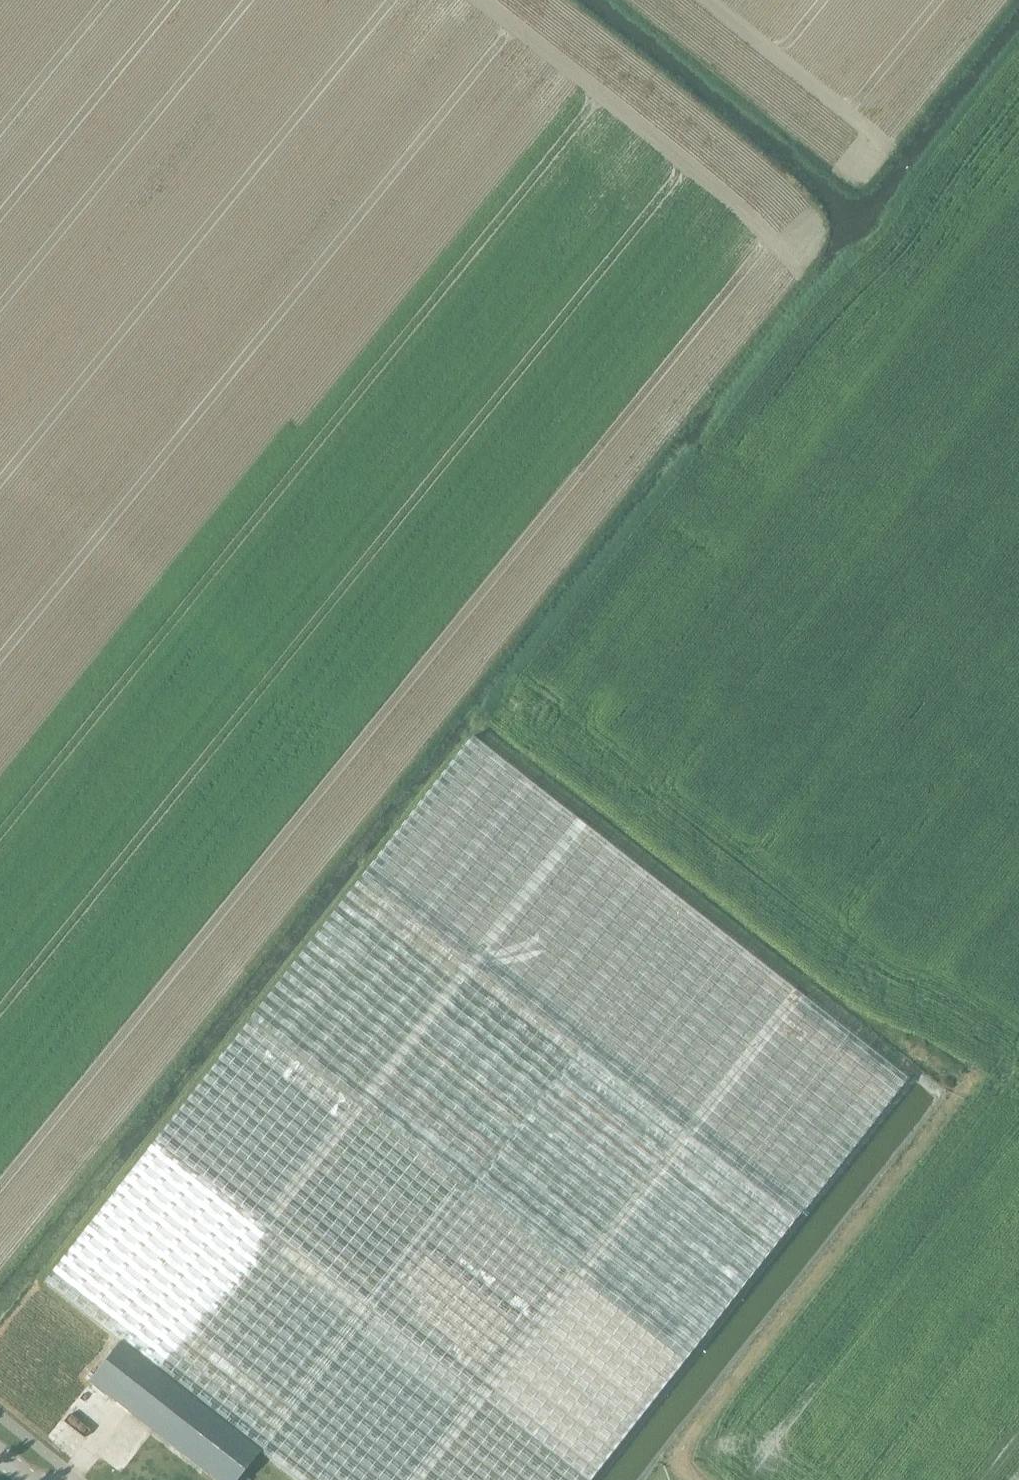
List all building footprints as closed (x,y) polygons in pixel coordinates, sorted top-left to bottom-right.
[(117,1404),(214,1479),(242,1479),(262,1455),(293,1479),(595,1479),(913,1079),(476,735),(44,1283),(120,1342),(89,1382),(117,1404)]
